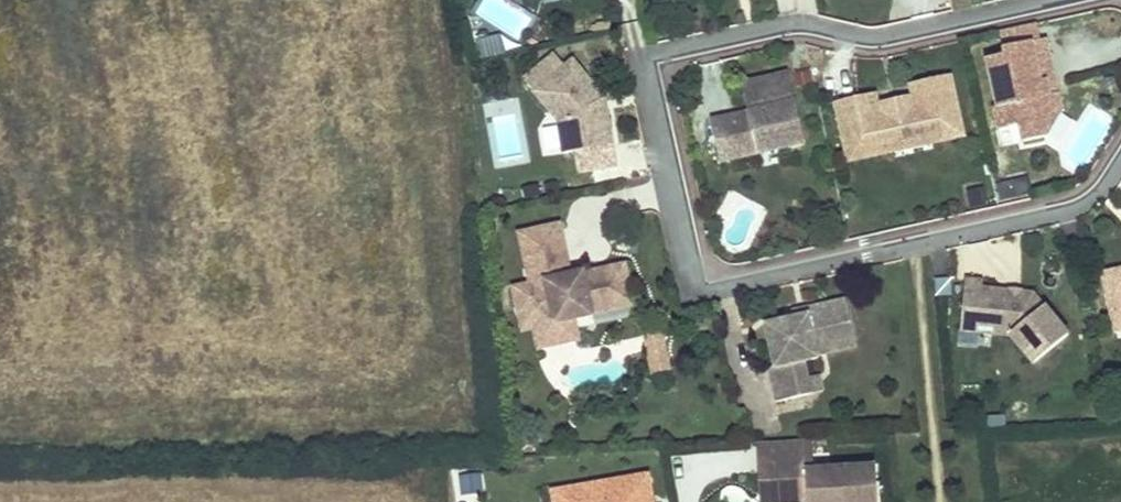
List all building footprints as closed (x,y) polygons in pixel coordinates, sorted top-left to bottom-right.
[(503,52),(500,36),(478,41),(482,57),(503,52)] [(1053,80),(1044,40),(1002,49),(1004,57),(987,61),(997,108),(994,108),(999,129),(1020,125),(1023,142),(1045,137),(1061,112),(1057,94),(1049,96),(1046,82),(1053,80)] [(564,68),(555,57),(542,67),(551,78),(564,68)] [(524,79),(549,111),(558,122),(563,153),(610,146),(605,112),(597,103),(602,99),(572,61),(564,68),(551,78),(542,67),(540,65),(524,79)] [(802,142),(787,72),(740,83),(747,112),(748,118),(732,122),(730,115),(710,120),(719,161),(757,153),(756,146),(776,141),(778,148),(802,142)] [(833,102),(842,141),(869,136),(873,155),(892,151),(899,140),(920,136),(931,143),(962,136),(949,75),(909,84),(911,95),(876,103),(874,93),(833,102)] [(1057,94),(1053,80),(1046,82),(1049,96),(1057,94)] [(747,112),(730,115),(732,122),(748,118),(747,112)] [(869,136),(842,141),(846,161),(873,155),(869,136)] [(899,140),(892,151),(931,143),(920,136),(899,140)] [(776,141),(756,146),(757,153),(778,148),(776,141)] [(1026,179),(999,185),(1001,196),(1028,191),(1026,179)] [(984,185),(967,188),(972,211),(989,207),(984,185)] [(558,224),(518,233),(525,262),(565,253),(558,224)] [(565,253),(525,262),(529,283),(569,274),(565,253)] [(529,283),(512,287),(522,330),(533,328),(573,319),(591,315),(591,313),(633,304),(624,264),(582,273),(582,272),(569,274),(529,283)] [(1101,275),(1104,287),(1120,283),(1120,270),(1101,275)] [(981,282),(964,280),(961,313),(977,314),(976,326),(992,328),(992,334),(1010,336),(1033,364),(1067,336),(1031,294),(1019,292),(1018,297),(1010,297),(1010,292),(980,289),(981,282)] [(1104,287),(1110,319),(1120,317),(1120,283),(1104,287)] [(1019,288),(1011,288),(1010,292),(1010,297),(1018,297),(1019,292),(1019,288)] [(794,319),(766,326),(776,368),(770,370),(778,403),(813,395),(809,379),(805,363),(819,359),(818,357),(815,343),(854,334),(846,301),(806,310),(808,316),(794,319)] [(808,316),(806,310),(793,313),(794,319),(808,316)] [(977,314),(961,313),(959,331),(992,334),(992,328),(976,326),(977,314)] [(1110,319),(1113,332),(1120,330),(1120,317),(1110,319)] [(573,319),(533,328),(537,348),(578,339),(575,327),(573,319)] [(661,332),(645,335),(648,351),(653,375),(669,372),(661,332)] [(857,347),(854,334),(815,343),(818,357),(857,347)] [(821,376),(809,379),(813,395),(825,392),(821,376)] [(756,443),(758,475),(780,473),(782,501),(878,501),(875,466),(830,469),(814,470),(813,453),(812,440),(756,443)] [(758,475),(760,501),(782,501),(780,473),(758,475)] [(482,475),(458,479),(461,496),(484,492),(482,475)] [(553,501),(652,501),(648,475),(552,492),(553,501)]
